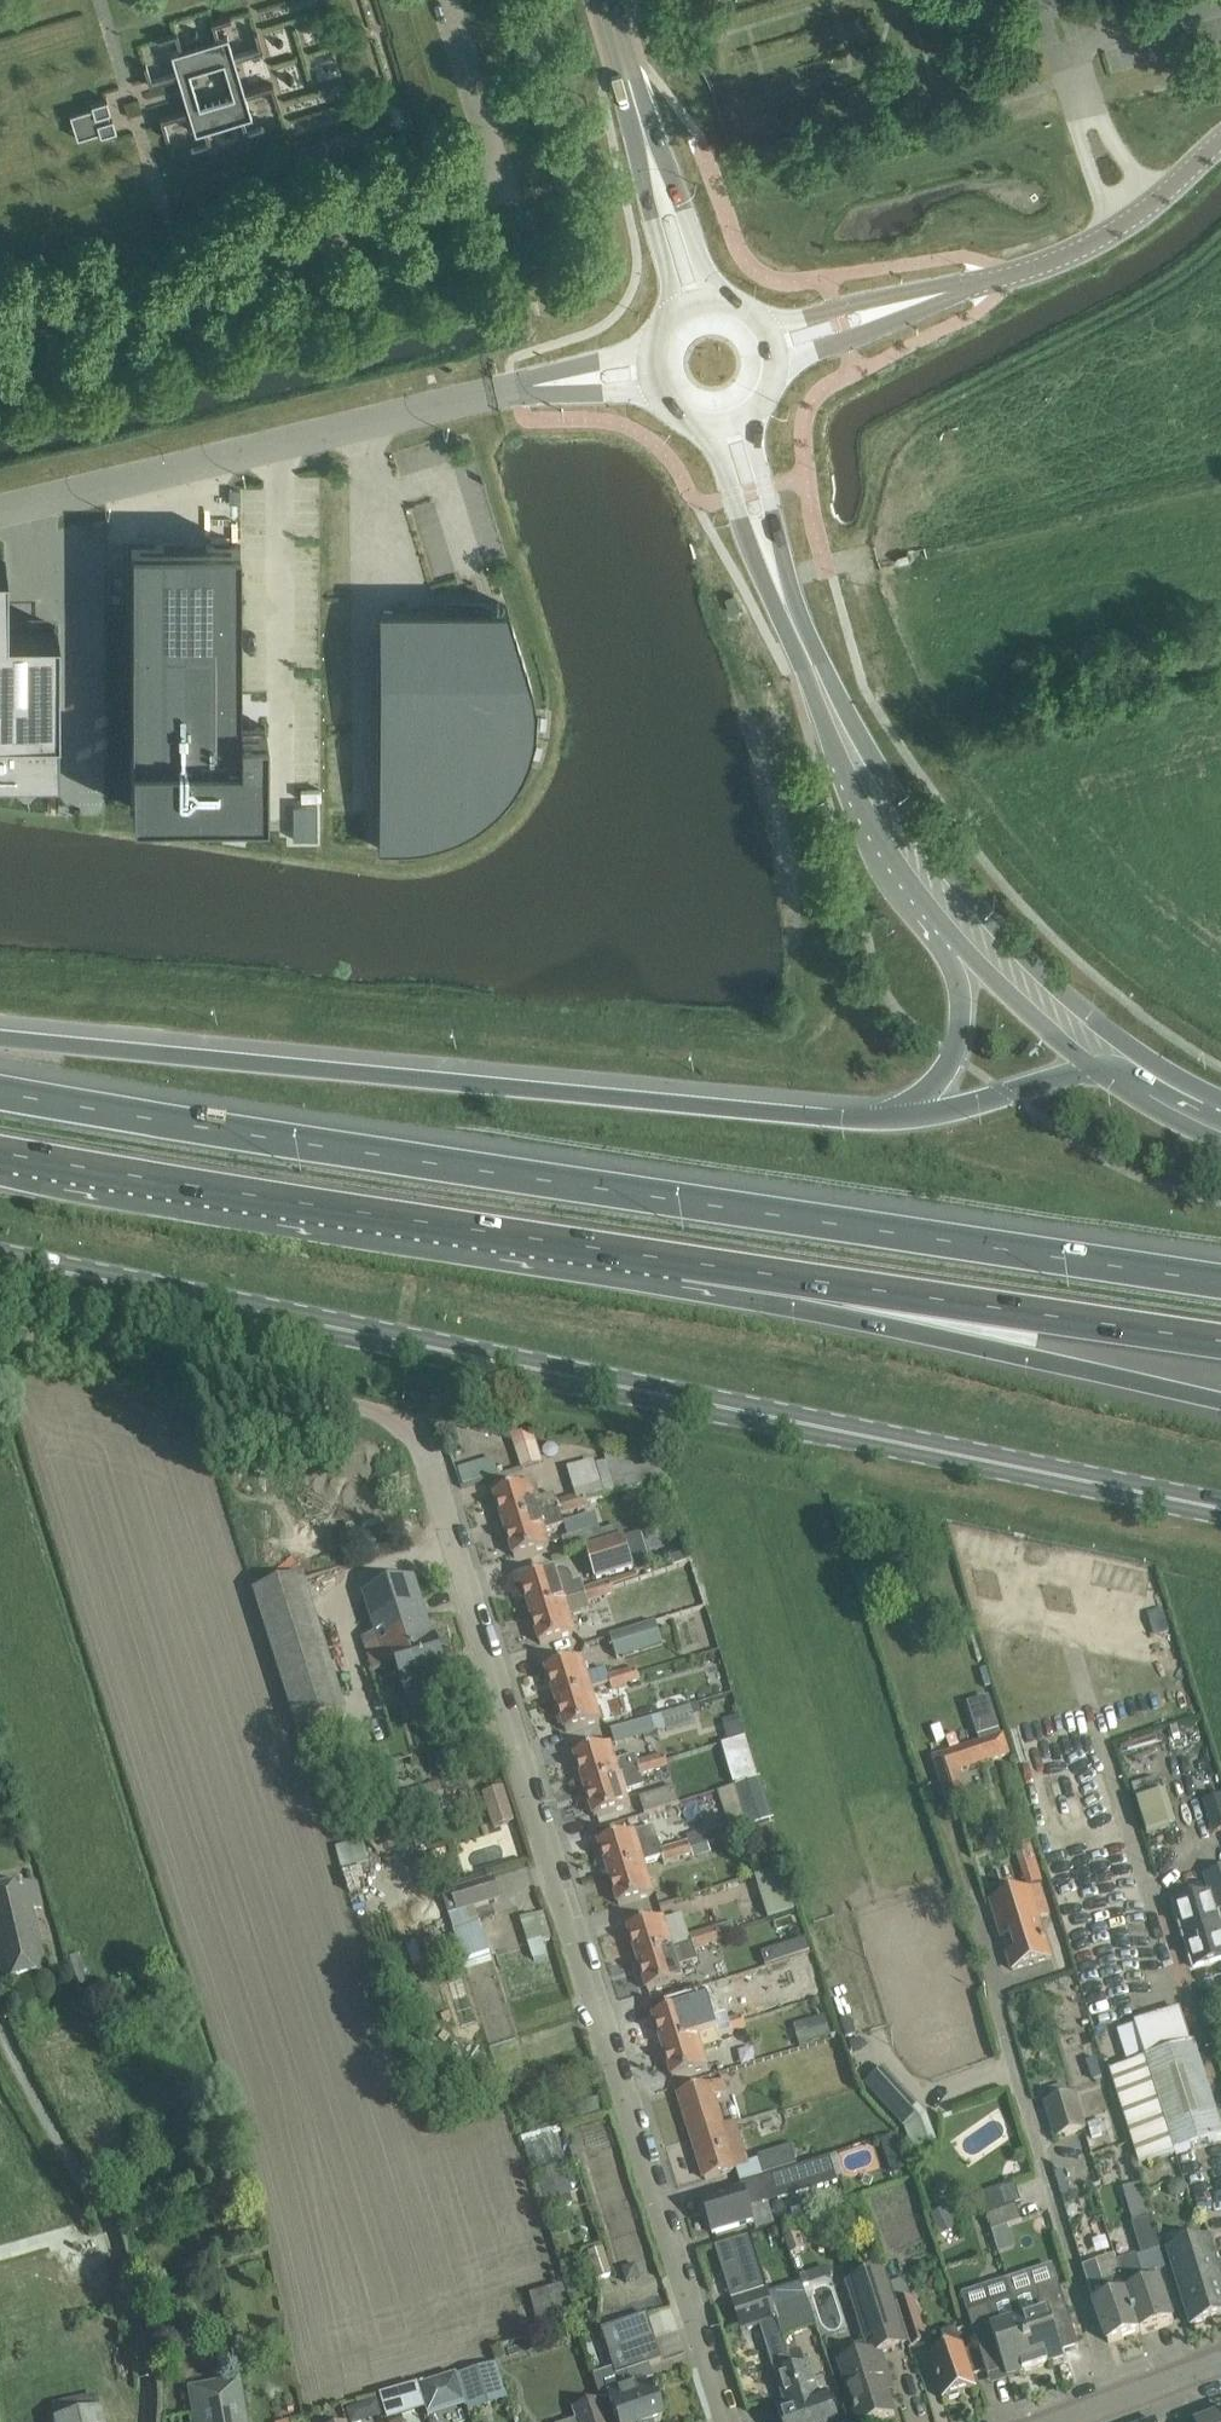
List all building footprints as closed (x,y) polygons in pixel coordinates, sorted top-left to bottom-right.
[(187,108),(159,117),(171,157),(209,146),(213,157),(249,146),(246,135),(284,122),(272,83),(244,91),(234,58),(262,49),(250,9),(211,21),(207,9),(171,20),(175,32),(136,43),(149,83),(177,75),(187,108)] [(91,106),(69,113),(76,137),(99,130),(100,134),(114,130),(116,129),(112,116),(109,117),(108,111),(110,111),(106,98),(90,103),(91,106)] [(228,489),(228,501),(237,501),(237,489),(228,489)] [(238,543),(130,543),(131,757),(131,807),(264,806),(264,725),(238,725),(238,724),(238,543)] [(55,629),(5,629),(5,564),(0,564),(0,774),(55,774),(55,629)] [(398,637),(377,637),(377,813),(382,816),(388,819),(393,822),(399,824),(405,825),(411,826),(417,826),(423,826),(432,824),(442,822),(451,819),(460,815),(469,811),(477,805),(485,799),(492,793),(499,786),(505,778),(510,770),(515,761),(518,752),(521,742),(524,733),(525,723),(526,713),(525,704),(524,694),(522,684),(520,675),(516,666),(502,624),(501,622),(500,620),(498,617),(496,615),(495,613),(493,611),(490,610),(488,608),(486,607),(483,606),(481,605),(478,604),(475,604),(473,604),(470,604),(467,604),(398,604),(398,637)] [(510,1431),(522,1469),(543,1462),(535,1436),(510,1431)] [(589,1499),(662,1476),(656,1458),(602,1448),(606,1460),(595,1463),(594,1460),(567,1468),(576,1495),(576,1497),(587,1493),(589,1499)] [(463,1483),(499,1473),(494,1456),(459,1467),(463,1483)] [(576,1510),(572,1498),(576,1497),(576,1495),(556,1501),(554,1494),(541,1498),(536,1482),(495,1494),(505,1526),(560,1508),(562,1515),(576,1510)] [(589,1499),(587,1493),(576,1497),(572,1498),(576,1510),(589,1507),(586,1499),(589,1499)] [(562,1515),(560,1508),(505,1526),(514,1557),(550,1546),(545,1530),(565,1524),(562,1515)] [(604,1542),(624,1536),(620,1525),(601,1531),(604,1542)] [(587,1547),(604,1542),(601,1531),(600,1527),(562,1539),(566,1553),(586,1546),(587,1547)] [(604,1542),(587,1547),(597,1580),(635,1568),(634,1567),(650,1562),(641,1531),(624,1536),(604,1542)] [(521,1581),(531,1613),(585,1596),(587,1602),(588,1602),(599,1599),(595,1585),(584,1589),(582,1581),(575,1583),(574,1580),(573,1577),(571,1573),(569,1571),(564,1569),(559,1569),(521,1581)] [(256,1592),(298,1726),(346,1711),(304,1577),(256,1592)] [(406,1693),(426,1686),(449,1679),(436,1637),(433,1637),(415,1578),(364,1594),(371,1617),(376,1633),(363,1637),(374,1671),(397,1664),(406,1693)] [(595,1585),(599,1599),(614,1594),(610,1581),(595,1585)] [(590,1610),(588,1602),(587,1602),(585,1596),(531,1613),(540,1644),(575,1633),(570,1616),(590,1610)] [(709,1607),(688,1612),(699,1656),(720,1650),(709,1607)] [(618,1658),(663,1644),(657,1622),(611,1636),(618,1658)] [(556,1700),(592,1689),(610,1683),(612,1688),(626,1684),(622,1672),(608,1676),(606,1669),(587,1675),(582,1657),(547,1668),(556,1700)] [(622,1672),(626,1684),(640,1680),(636,1668),(622,1672)] [(592,1689),(556,1700),(566,1731),(601,1720),(592,1689)] [(616,1744),(666,1729),(662,1714),(611,1729),(616,1744)] [(1004,1734),(932,1757),(948,1809),(970,1802),(961,1771),(1011,1755),(1004,1734)] [(575,1755),(585,1786),(639,1769),(637,1762),(635,1756),(616,1762),(610,1744),(575,1755)] [(665,1754),(651,1758),(655,1771),(669,1767),(665,1754)] [(655,1771),(651,1758),(637,1762),(639,1769),(585,1786),(595,1817),(630,1806),(625,1791),(644,1785),(641,1775),(655,1771)] [(462,1842),(470,1868),(526,1850),(503,1778),(478,1786),(492,1832),(462,1842)] [(1157,1778),(1134,1784),(1137,1796),(1160,1790),(1157,1778)] [(759,1779),(738,1785),(751,1826),(772,1820),(759,1779)] [(409,1790),(418,1818),(447,1809),(439,1782),(409,1790)] [(680,1803),(675,1786),(639,1796),(644,1813),(680,1803)] [(1166,1792),(1137,1801),(1148,1834),(1177,1825),(1166,1792)] [(1214,1830),(1220,1828),(1220,1797),(1205,1802),(1214,1830)] [(763,1848),(777,1844),(770,1824),(756,1828),(763,1848)] [(705,1830),(687,1836),(689,1842),(691,1848),(692,1847),(709,1842),(705,1830)] [(665,1863),(679,1859),(675,1846),(661,1850),(658,1840),(639,1845),(635,1831),(599,1842),(609,1874),(644,1863),(663,1857),(665,1863)] [(1042,1881),(1030,1840),(1014,1845),(1027,1886),(1042,1881)] [(345,1869),(370,1861),(364,1841),(339,1848),(345,1869)] [(689,1842),(675,1846),(679,1859),(693,1855),(691,1848),(689,1842)] [(712,1853),(709,1842),(692,1847),(691,1848),(693,1855),(697,1858),(712,1853)] [(654,1894),(644,1863),(609,1874),(619,1905),(654,1894)] [(799,1908),(786,1867),(756,1876),(769,1917),(799,1908)] [(1205,1875),(1211,1893),(1175,1904),(1181,1923),(1194,1966),(1220,1958),(1220,1924),(1217,1912),(1220,1910),(1220,1870),(1205,1875)] [(500,1899),(493,1879),(443,1894),(450,1915),(500,1899)] [(40,1948),(30,1908),(41,1906),(35,1881),(0,1889),(0,1982),(45,1971),(40,1948)] [(992,1903),(1003,1939),(1010,1936),(1015,1951),(1008,1954),(1013,1970),(1051,1958),(1038,1917),(1049,1914),(1041,1888),(992,1903)] [(553,1939),(544,1910),(533,1914),(542,1942),(544,1942),(553,1939)] [(682,1914),(668,1918),(674,1943),(689,1939),(682,1914)] [(638,1959),(673,1948),(664,1917),(628,1928),(638,1959)] [(490,1956),(480,1923),(455,1930),(465,1964),(490,1956)] [(704,1932),(708,1945),(722,1940),(718,1927),(704,1932)] [(708,1945),(704,1932),(690,1936),(692,1943),(694,1949),(708,1945)] [(808,1937),(762,1951),(767,1965),(812,1951),(808,1937)] [(673,1948),(638,1959),(648,1991),(671,1984),(683,1980),(679,1966),(698,1960),(694,1949),(692,1943),(673,1948)] [(708,2004),(759,1986),(755,1973),(703,1990),(708,2004)] [(822,1982),(813,1985),(817,1998),(826,1995),(822,1982)] [(663,2047),(699,2036),(698,2035),(717,2030),(719,2035),(733,2031),(729,2019),(726,2008),(693,2018),(689,2005),(654,2015),(663,2047)] [(1192,2044),(1182,2010),(1118,2030),(1129,2064),(1111,2070),(1140,2164),(1220,2139),(1220,2127),(1195,2044),(1192,2044)] [(742,2015),(730,2019),(733,2031),(746,2027),(742,2015)] [(825,2015),(802,2022),(809,2043),(832,2036),(825,2015)] [(699,2036),(663,2047),(673,2078),(708,2067),(699,2036)] [(1096,2058),(1088,2060),(1094,2079),(1102,2077),(1096,2058)] [(877,2098),(896,2081),(884,2067),(865,2085),(877,2098)] [(692,2136),(724,2126),(715,2096),(725,2093),(721,2081),(679,2094),(692,2136)] [(1073,2094),(1069,2095),(1065,2084),(1048,2089),(1052,2100),(1047,2102),(1057,2137),(1084,2129),(1073,2094)] [(938,2143),(928,2115),(905,2128),(913,2152),(938,2143)] [(724,2126),(692,2136),(705,2179),(748,2166),(735,2123),(724,2126)] [(560,2166),(556,2130),(526,2133),(529,2168),(560,2166)] [(900,2134),(882,2140),(887,2157),(905,2151),(900,2134)] [(758,2156),(764,2174),(797,2164),(792,2146),(758,2156)] [(727,2195),(703,2202),(713,2233),(736,2226),(754,2221),(754,2220),(750,2206),(758,2204),(769,2200),(769,2202),(838,2181),(830,2156),(741,2184),(743,2190),(727,2195)] [(546,2212),(574,2203),(570,2194),(574,2192),(568,2175),(536,2185),(541,2200),(542,2199),(546,2212)] [(1172,2181),(1169,2188),(1171,2194),(1177,2197),(1184,2195),(1187,2188),(1185,2182),(1178,2179),(1172,2181)] [(1161,2249),(1150,2216),(1140,2182),(1122,2187),(1133,2222),(1132,2222),(1142,2254),(1161,2249)] [(1022,2221),(1016,2204),(987,2215),(993,2231),(999,2229),(1008,2225),(1022,2221)] [(946,2206),(931,2214),(939,2231),(954,2223),(946,2206)] [(999,2229),(993,2231),(997,2245),(1013,2240),(1008,2225),(999,2229)] [(801,2234),(787,2239),(792,2255),(806,2251),(801,2234)] [(1184,2301),(1191,2325),(1220,2316),(1220,2272),(1211,2237),(1168,2250),(1184,2301)] [(747,2238),(716,2248),(732,2298),(763,2289),(747,2238)] [(586,2253),(595,2279),(610,2274),(601,2248),(586,2253)] [(1128,2293),(1127,2293),(1141,2331),(1172,2320),(1164,2297),(1159,2282),(1155,2271),(1143,2275),(1136,2254),(1117,2261),(1128,2293)] [(1083,2266),(1089,2286),(1103,2282),(1097,2262),(1083,2266)] [(635,2263),(620,2268),(625,2282),(639,2278),(635,2263)] [(891,2283),(887,2271),(845,2285),(868,2356),(857,2359),(841,2364),(860,2421),(870,2421),(894,2414),(884,2383),(890,2381),(881,2352),(910,2342),(897,2304),(891,2283)] [(891,2283),(897,2304),(913,2299),(906,2278),(891,2283)] [(767,2290),(772,2307),(807,2296),(802,2279),(767,2290)] [(1141,2331),(1127,2293),(1118,2296),(1109,2299),(1103,2282),(1089,2286),(1095,2304),(1109,2342),(1141,2331)] [(1020,2319),(1036,2368),(1054,2363),(1053,2359),(1064,2355),(1062,2352),(1079,2346),(1059,2283),(1013,2297),(1020,2319)] [(539,2331),(573,2321),(561,2284),(528,2294),(539,2331)] [(740,2298),(749,2329),(760,2325),(765,2343),(770,2360),(785,2407),(778,2409),(782,2421),(809,2421),(792,2371),(790,2361),(785,2346),(782,2337),(772,2307),(767,2290),(756,2293),(740,2298)] [(772,2307),(782,2337),(817,2326),(810,2307),(807,2296),(772,2307)] [(1036,2368),(1020,2319),(1013,2297),(968,2312),(988,2376),(1005,2370),(1006,2374),(1017,2370),(1018,2374),(1036,2368)] [(913,2298),(913,2299),(897,2304),(910,2342),(912,2347),(928,2342),(913,2298)] [(607,2351),(653,2335),(646,2313),(600,2328),(607,2351)] [(977,2388),(969,2365),(957,2329),(942,2334),(948,2352),(930,2358),(943,2399),(977,2388)] [(591,2374),(593,2381),(599,2399),(610,2396),(613,2405),(619,2421),(653,2421),(661,2419),(660,2417),(659,2414),(661,2414),(656,2399),(654,2400),(654,2397),(656,2397),(654,2393),(652,2394),(652,2392),(644,2395),(640,2383),(642,2382),(641,2381),(629,2385),(624,2371),(648,2364),(660,2360),(653,2335),(607,2351),(612,2367),(591,2374)] [(792,2371),(809,2421),(837,2421),(828,2393),(821,2396),(811,2365),(792,2371)] [(494,2369),(457,2380),(465,2404),(503,2396),(494,2369)] [(416,2385),(426,2415),(465,2404),(455,2373),(446,2375),(416,2385)] [(187,2387),(193,2421),(247,2421),(239,2377),(187,2387)] [(378,2395),(386,2419),(397,2416),(389,2391),(378,2395)] [(100,2409),(96,2392),(52,2402),(56,2419),(52,2420),(53,2421),(103,2421),(100,2409)] [(570,2407),(575,2421),(605,2421),(597,2398),(570,2407)] [(355,2406),(345,2409),(349,2421),(360,2421),(355,2406)]
